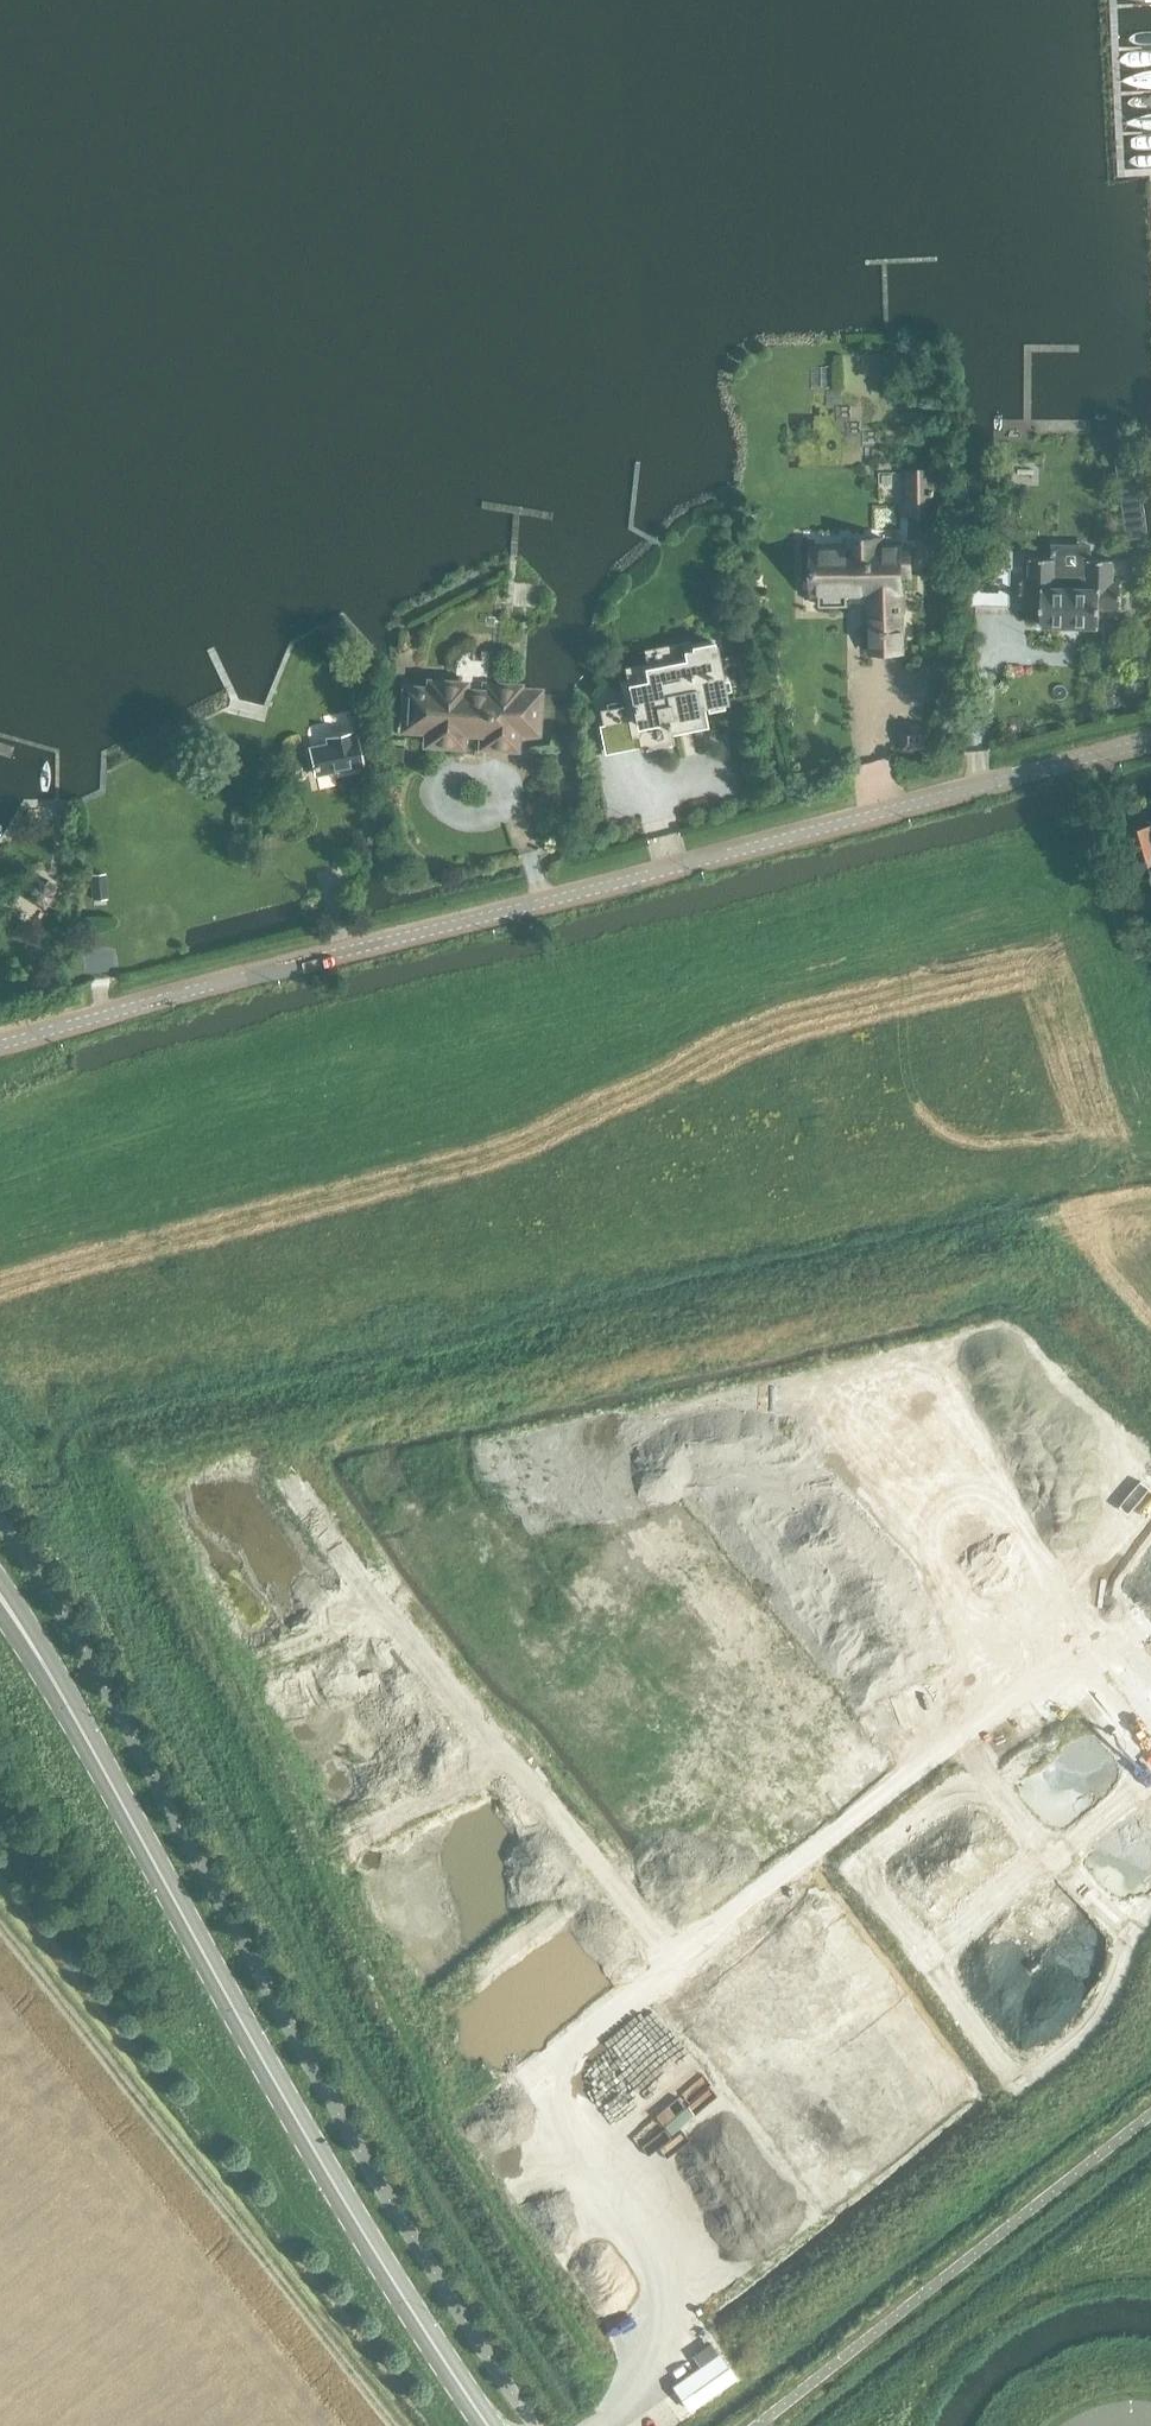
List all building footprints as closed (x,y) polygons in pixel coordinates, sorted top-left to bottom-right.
[(1149,536),(1139,453),(1117,456),(1127,538),(1149,536)] [(932,471),(907,472),(908,512),(933,511),(932,471)] [(872,651),(902,650),(902,573),(911,573),(910,548),(881,548),(881,539),(850,539),(850,549),(814,549),(815,592),(821,592),(821,605),(848,604),(848,592),(872,591),(872,651)] [(1021,581),(1021,606),(1022,606),(1042,606),(1042,626),(1043,626),(1043,625),(1098,626),(1098,627),(1099,627),(1099,607),(1120,607),(1120,608),(1122,608),(1122,582),(1121,582),(1121,583),(1113,582),(1113,561),(1114,561),(1114,559),(1088,559),(1088,561),(1089,561),(1088,577),(1055,576),(1055,560),(1056,560),(1056,559),(1030,558),(1030,560),(1031,560),(1030,581),(1023,581),(1021,581)] [(978,566),(973,603),(1009,603),(1009,566),(978,566)] [(650,682),(628,686),(634,718),(639,717),(645,745),(645,747),(646,750),(651,748),(675,743),(672,729),(703,723),(700,708),(729,702),(728,698),(719,657),(717,643),(690,648),(686,649),(688,661),(647,669),(650,682)] [(427,729),(426,743),(462,745),(463,732),(483,733),(482,746),(516,748),(517,731),(537,732),(540,691),(520,689),(520,686),(486,684),(485,691),(465,690),(466,683),(430,681),(430,688),(405,687),(403,728),(427,729)] [(625,698),(623,699),(622,699),(606,702),(607,707),(600,709),(603,724),(629,719),(625,698)] [(903,726),(903,749),(927,750),(927,726),(903,726)] [(329,743),(311,747),(316,773),(363,763),(357,737),(353,738),(352,732),(328,737),(329,743)] [(394,746),(393,760),(403,761),(404,747),(394,746)] [(1148,863),(1149,863),(1150,870),(1150,822),(1125,829),(1134,867),(1148,863)] [(106,872),(91,873),(92,897),(107,896),(106,872)] [(38,878),(26,895),(44,907),(55,889),(38,878)]
